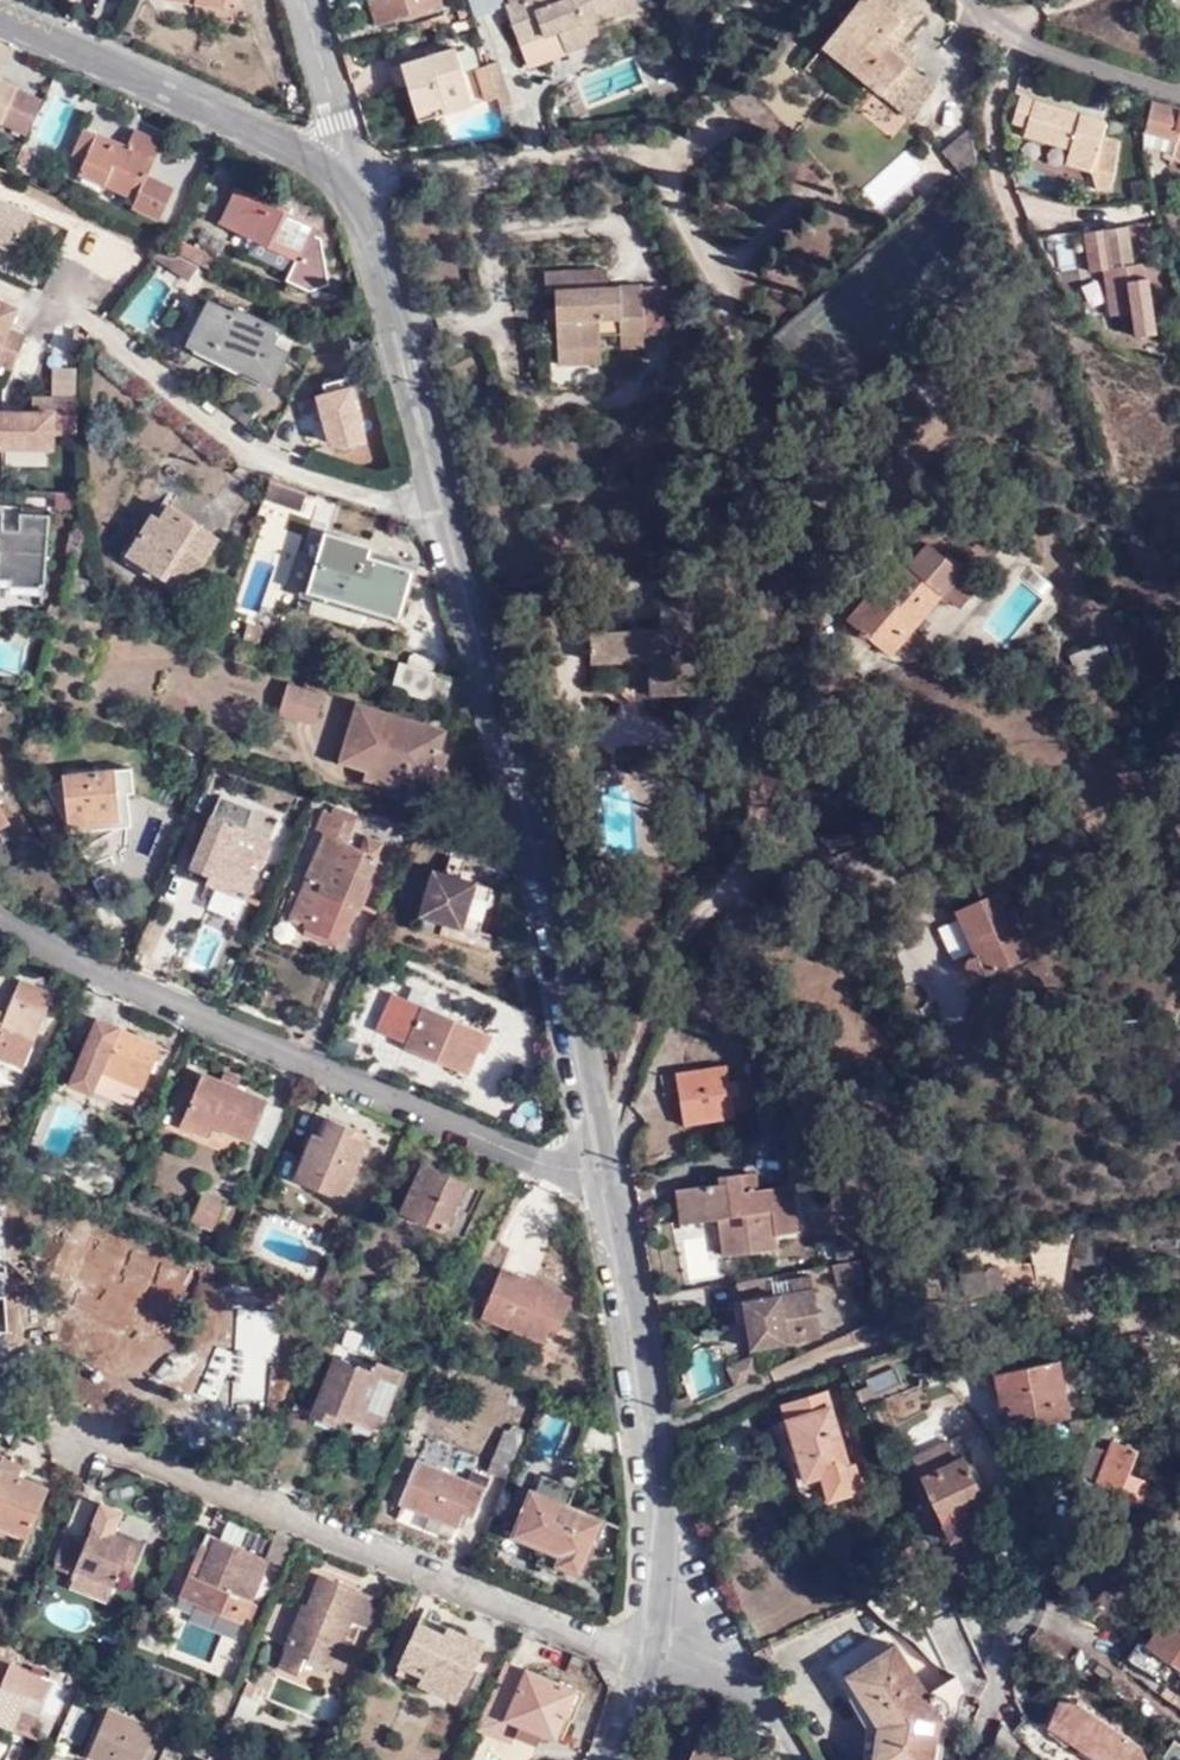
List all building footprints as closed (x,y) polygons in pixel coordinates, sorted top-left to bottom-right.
[(372,23),(436,3),(435,0),(365,0),(372,23)] [(510,1),(503,4),(518,41),(558,27),(565,46),(606,32),(601,19),(637,7),(634,0),(513,0),(510,1)] [(853,11),(844,23),(823,50),(913,120),(935,90),(890,54),(918,17),(897,0),(861,0),(853,11)] [(844,23),(853,11),(843,2),(833,14),(844,23)] [(136,22),(126,16),(119,30),(130,36),(136,22)] [(525,61),(565,46),(558,27),(518,41),(525,61)] [(442,106),(446,114),(473,105),(453,49),(391,71),(398,91),(408,88),(417,114),(442,106)] [(499,99),(504,113),(514,109),(497,59),(487,63),(487,64),(499,99)] [(499,99),(487,64),(478,68),(488,101),(499,99)] [(15,90),(0,83),(0,121),(15,90)] [(57,148),(79,104),(57,93),(35,137),(57,148)] [(1096,145),(1103,124),(1020,97),(1012,122),(1025,127),(1022,133),(1068,148),(1063,163),(1088,171),(1092,186),(1111,190),(1117,151),(1096,145)] [(420,123),(446,114),(442,106),(417,114),(420,123)] [(1145,127),(1148,147),(1179,156),(1179,114),(1151,106),(1145,127)] [(950,149),(974,127),(960,111),(938,133),(950,149)] [(157,142),(129,130),(123,144),(80,125),(67,154),(78,159),(73,170),(132,198),(128,207),(155,219),(168,190),(141,178),(157,142)] [(959,174),(977,158),(974,127),(950,149),(943,156),(959,174)] [(978,165),(977,158),(959,174),(962,177),(978,165)] [(894,192),(913,214),(945,186),(927,165),(894,192)] [(608,206),(595,180),(591,181),(601,209),(608,206)] [(945,186),(913,214),(917,217),(948,190),(945,186)] [(312,226),(233,188),(217,222),(252,239),(246,252),(286,272),(283,278),(304,289),(325,283),(318,237),(309,232),(312,226)] [(21,253),(38,215),(14,205),(12,209),(5,206),(8,202),(0,198),(0,244),(21,253)] [(1134,264),(1128,226),(1091,231),(1097,270),(1111,268),(1118,315),(1139,311),(1143,335),(1163,332),(1152,262),(1134,264)] [(170,244),(160,256),(189,281),(199,269),(170,244)] [(188,258),(208,267),(213,253),(195,244),(188,258)] [(672,332),(671,330),(649,287),(643,287),(643,285),(578,288),(578,270),(546,272),(547,293),(556,292),(557,310),(558,314),(566,313),(566,322),(559,322),(558,325),(560,352),(603,350),(602,336),(623,335),(645,334),(672,332)] [(649,287),(671,330),(669,286),(649,287)] [(271,340),(278,324),(233,303),(229,311),(202,299),(188,330),(240,355),(236,363),(271,380),(287,347),(271,340)] [(13,371),(28,338),(10,330),(20,309),(0,300),(0,346),(2,346),(0,350),(0,365),(13,371)] [(558,314),(557,310),(548,311),(549,326),(558,325),(559,322),(566,322),(566,313),(558,314)] [(294,332),(278,324),(271,340),(287,347),(294,332)] [(240,355),(188,330),(185,338),(236,363),(240,355)] [(646,348),(645,334),(623,335),(623,349),(646,348)] [(604,365),(603,350),(560,352),(560,367),(604,365)] [(77,395),(76,366),(54,367),(54,395),(77,395)] [(6,413),(6,449),(56,450),(56,435),(80,435),(81,399),(56,399),(55,414),(55,424),(45,424),(45,414),(6,413)] [(55,414),(45,414),(45,424),(55,424),(55,414)] [(311,497),(275,483),(270,498),(305,512),(311,497)] [(220,541),(173,506),(159,528),(150,521),(129,553),(163,580),(169,572),(190,588),(220,541)] [(20,516),(18,534),(0,532),(0,577),(7,577),(6,587),(39,590),(46,519),(20,516)] [(324,530),(307,585),(312,586),(306,606),(356,621),(362,602),(395,612),(409,565),(362,550),(365,542),(324,530)] [(237,609),(268,619),(289,556),(258,546),(237,609)] [(982,593),(930,546),(911,570),(907,567),(887,588),(882,584),(850,620),(894,660),(948,599),(964,614),(982,593)] [(662,602),(696,602),(695,569),(660,570),(662,602)] [(697,602),(696,602),(662,602),(662,629),(593,633),(594,662),(652,661),(653,696),(701,693),(697,602)] [(245,624),(242,639),(257,642),(260,627),(245,624)] [(1106,643),(1069,656),(1079,683),(1116,670),(1106,643)] [(454,682),(404,667),(396,690),(446,706),(454,682)] [(318,693),(282,683),(273,713),(310,725),(318,693)] [(425,786),(431,765),(434,754),(440,732),(353,704),(337,759),(365,768),(362,776),(394,786),(397,777),(425,786)] [(434,754),(431,765),(439,768),(442,757),(434,754)] [(132,765),(115,766),(116,790),(134,789),(132,765)] [(116,790),(115,766),(64,769),(70,822),(92,819),(118,816),(116,790)] [(604,828),(643,825),(640,769),(601,771),(604,828)] [(212,882),(245,896),(278,821),(220,798),(191,863),(209,870),(206,879),(212,882)] [(351,823),(319,813),(311,832),(321,837),(287,918),(302,924),(301,929),(338,946),(375,855),(344,842),(351,823)] [(118,816),(92,819),(93,825),(118,822),(118,816)] [(462,864),(451,859),(443,874),(431,869),(414,913),(471,935),(488,893),(456,878),(462,864)] [(1004,859),(971,874),(983,905),(959,915),(977,960),(970,965),(967,971),(968,974),(971,980),(976,983),(982,983),(1032,960),(1004,895),(1017,889),(1004,859)] [(209,870),(191,863),(187,871),(206,879),(209,870)] [(246,897),(245,896),(212,882),(205,894),(240,910),(246,897)] [(19,977),(4,1008),(0,1006),(0,1054),(23,1064),(53,992),(19,977)] [(487,1039),(391,996),(383,1013),(394,1017),(385,1036),(405,1045),(405,1048),(464,1076),(477,1050),(481,1052),(487,1039)] [(162,1046),(99,1019),(77,1069),(66,1064),(59,1078),(92,1093),(95,1090),(132,1107),(141,1087),(144,1088),(162,1046)] [(692,1087),(680,1089),(685,1125),(737,1116),(736,1111),(761,1107),(756,1078),(732,1081),(730,1066),(690,1072),(692,1087)] [(241,1080),(223,1073),(219,1081),(190,1069),(188,1075),(199,1079),(181,1125),(208,1137),(213,1122),(253,1138),(269,1099),(238,1087),(241,1080)] [(678,1074),(680,1089),(692,1087),(690,1072),(678,1074)] [(368,1135),(323,1117),(315,1135),(313,1134),(295,1177),(342,1197),(368,1135)] [(485,1193),(422,1165),(400,1215),(463,1243),(485,1193)] [(753,1172),(736,1174),(739,1189),(755,1187),(753,1172)] [(739,1189),(736,1174),(716,1176),(717,1184),(675,1189),(678,1224),(716,1218),(720,1257),(773,1249),(771,1235),(794,1230),(787,1183),(755,1187),(739,1189)] [(227,1200),(205,1190),(193,1217),(217,1228),(227,1200)] [(556,1222),(535,1218),(532,1256),(552,1259),(556,1222)] [(1112,1251),(1085,1245),(1078,1275),(1106,1282),(1112,1251)] [(850,1287),(867,1285),(861,1259),(836,1263),(840,1284),(848,1282),(850,1287)] [(1010,1291),(1010,1289),(1004,1266),(1002,1260),(963,1269),(970,1300),(1010,1291)] [(1004,1266),(1010,1289),(1043,1282),(1038,1265),(1028,1268),(1026,1260),(1004,1266)] [(574,1301),(504,1272),(484,1319),(544,1345),(552,1326),(561,1330),(574,1301)] [(175,1275),(85,1281),(86,1285),(59,1286),(63,1340),(88,1338),(89,1341),(155,1336),(155,1326),(180,1323),(175,1275)] [(769,1275),(734,1281),(737,1300),(734,1301),(737,1322),(746,1322),(750,1349),(820,1338),(812,1300),(810,1277),(789,1279),(790,1291),(772,1293),(769,1275)] [(690,1350),(698,1392),(721,1388),(712,1346),(690,1350)] [(404,1375),(378,1364),(373,1374),(339,1358),(315,1415),(334,1424),(338,1412),(380,1430),(404,1375)] [(1054,1363),(988,1377),(998,1423),(1027,1418),(1029,1427),(1067,1419),(1054,1363)] [(871,1403),(907,1389),(897,1364),(861,1378),(871,1403)] [(828,1388),(789,1402),(813,1477),(829,1471),(838,1497),(869,1486),(862,1460),(853,1462),(828,1388)] [(523,1440),(508,1433),(503,1443),(502,1443),(490,1470),(507,1479),(523,1440)] [(1105,1453),(1093,1483),(1118,1492),(1115,1500),(1137,1508),(1147,1483),(1125,1475),(1134,1452),(1108,1443),(1105,1453)] [(972,1533),(963,1516),(959,1504),(979,1496),(963,1461),(954,1465),(945,1444),(909,1459),(947,1545),(972,1533)] [(1078,1476),(1093,1483),(1105,1453),(1088,1446),(1078,1476)] [(17,1477),(20,1469),(3,1460),(0,1467),(0,1470),(17,1477)] [(491,1479),(473,1472),(468,1482),(421,1462),(402,1504),(457,1528),(463,1512),(474,1517),(491,1479)] [(17,1477),(0,1470),(0,1526),(28,1537),(48,1490),(17,1477)] [(604,1523),(533,1492),(513,1537),(542,1550),(536,1566),(577,1582),(604,1523)] [(959,1504),(963,1516),(984,1507),(979,1496),(959,1504)] [(147,1544),(95,1523),(87,1540),(68,1533),(56,1561),(75,1569),(71,1577),(74,1579),(71,1587),(106,1602),(121,1568),(135,1573),(147,1544)] [(205,1564),(198,1560),(181,1598),(244,1625),(271,1560),(208,1534),(202,1548),(211,1552),(205,1564)] [(202,1548),(198,1560),(205,1564),(211,1552),(202,1548)] [(382,1601),(324,1578),(311,1607),(304,1604),(286,1646),(294,1649),(286,1668),(302,1676),(311,1657),(337,1666),(356,1621),(370,1627),(382,1601)] [(403,1661),(443,1678),(464,1687),(482,1647),(420,1620),(403,1661)] [(1169,1620),(1147,1653),(1179,1676),(1179,1627),(1169,1620)] [(846,1673),(877,1720),(871,1759),(929,1759),(934,1730),(945,1711),(946,1703),(945,1700),(942,1696),(938,1694),(934,1693),(932,1690),(926,1694),(893,1643),(846,1673)] [(40,1702),(49,1681),(0,1660),(0,1725),(11,1730),(27,1695),(40,1702)] [(435,1696),(443,1678),(403,1661),(395,1679),(435,1696)] [(568,1722),(579,1695),(527,1672),(504,1723),(518,1730),(543,1740),(566,1750),(575,1726),(568,1722)] [(846,1673),(839,1677),(867,1722),(861,1759),(871,1759),(877,1720),(846,1673)] [(47,1704),(40,1702),(27,1695),(11,1730),(33,1739),(47,1704)] [(586,1698),(579,1695),(568,1722),(575,1726),(586,1698)] [(262,1706),(244,1698),(232,1724),(251,1732),(262,1706)] [(1058,1698),(1046,1728),(1063,1743),(1072,1740),(1101,1759),(1146,1759),(1140,1746),(1077,1701),(1058,1698)] [(96,1759),(144,1759),(156,1731),(107,1711),(89,1757),(96,1759)] [(543,1740),(518,1730),(513,1740),(537,1752),(543,1740)] [(716,1752),(722,1740),(704,1732),(692,1759),(736,1759),(716,1752)] [(1174,1742),(1163,1759),(1179,1759),(1179,1745),(1174,1742)]
